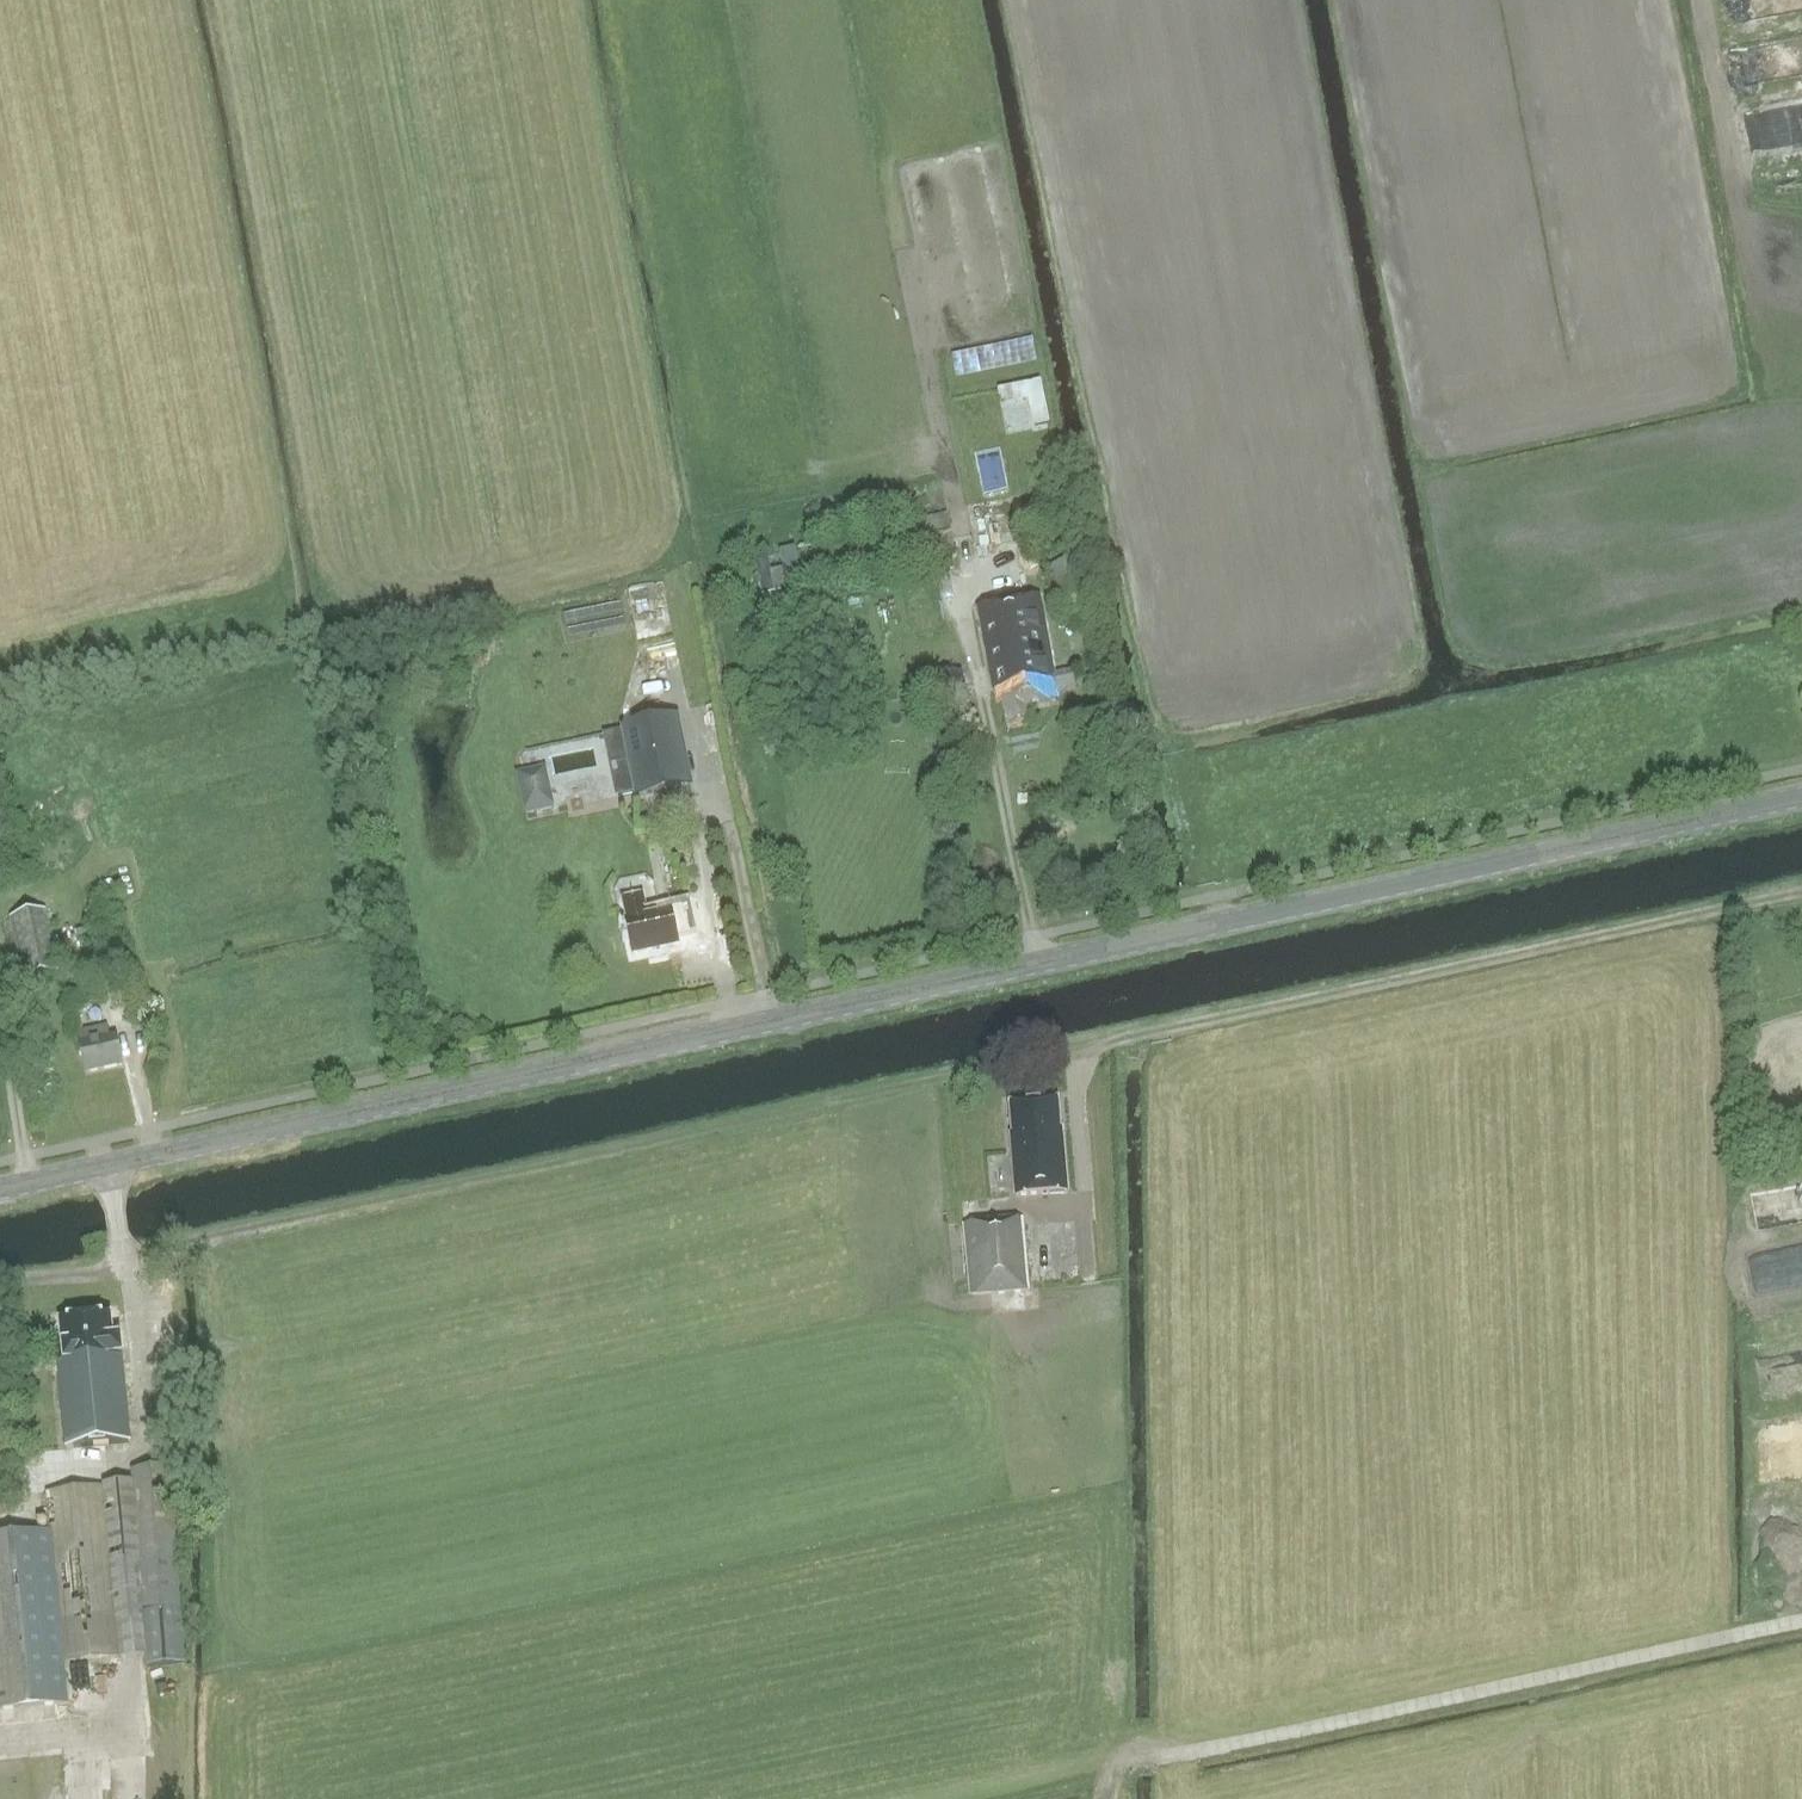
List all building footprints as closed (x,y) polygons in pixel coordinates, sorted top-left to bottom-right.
[(1057,694),(1076,690),(1072,672),(1054,675),(1040,597),(979,608),(996,702),(1003,701),(1009,730),(1031,725),(1028,711),(1059,705),(1057,694)] [(630,620),(625,600),(568,615),(573,635),(630,620)] [(667,717),(620,727),(636,798),(682,788),(667,717)] [(625,921),(628,932),(633,956),(679,946),(677,937),(696,933),(689,900),(646,909),(643,895),(622,900),(627,920),(625,921)] [(46,911),(10,919),(23,980),(60,972),(46,911)] [(86,1074),(123,1066),(116,1036),(110,1038),(107,1027),(79,1033),(82,1044),(80,1044),(86,1074)] [(1056,1099),(1010,1104),(1013,1136),(1012,1136),(1017,1198),(1067,1193),(1061,1130),(1059,1130),(1056,1099)] [(970,1297),(1029,1292),(1023,1218),(964,1223),(970,1297)] [(64,1449),(128,1444),(120,1341),(112,1342),(110,1318),(61,1322),(65,1363),(57,1363),(64,1449)] [(46,1370),(44,1354),(26,1356),(28,1372),(46,1370)] [(181,1613),(171,1468),(133,1471),(143,1616),(181,1613)] [(103,1488),(47,1493),(51,1533),(0,1538),(0,1709),(67,1703),(63,1661),(119,1656),(103,1488)]
